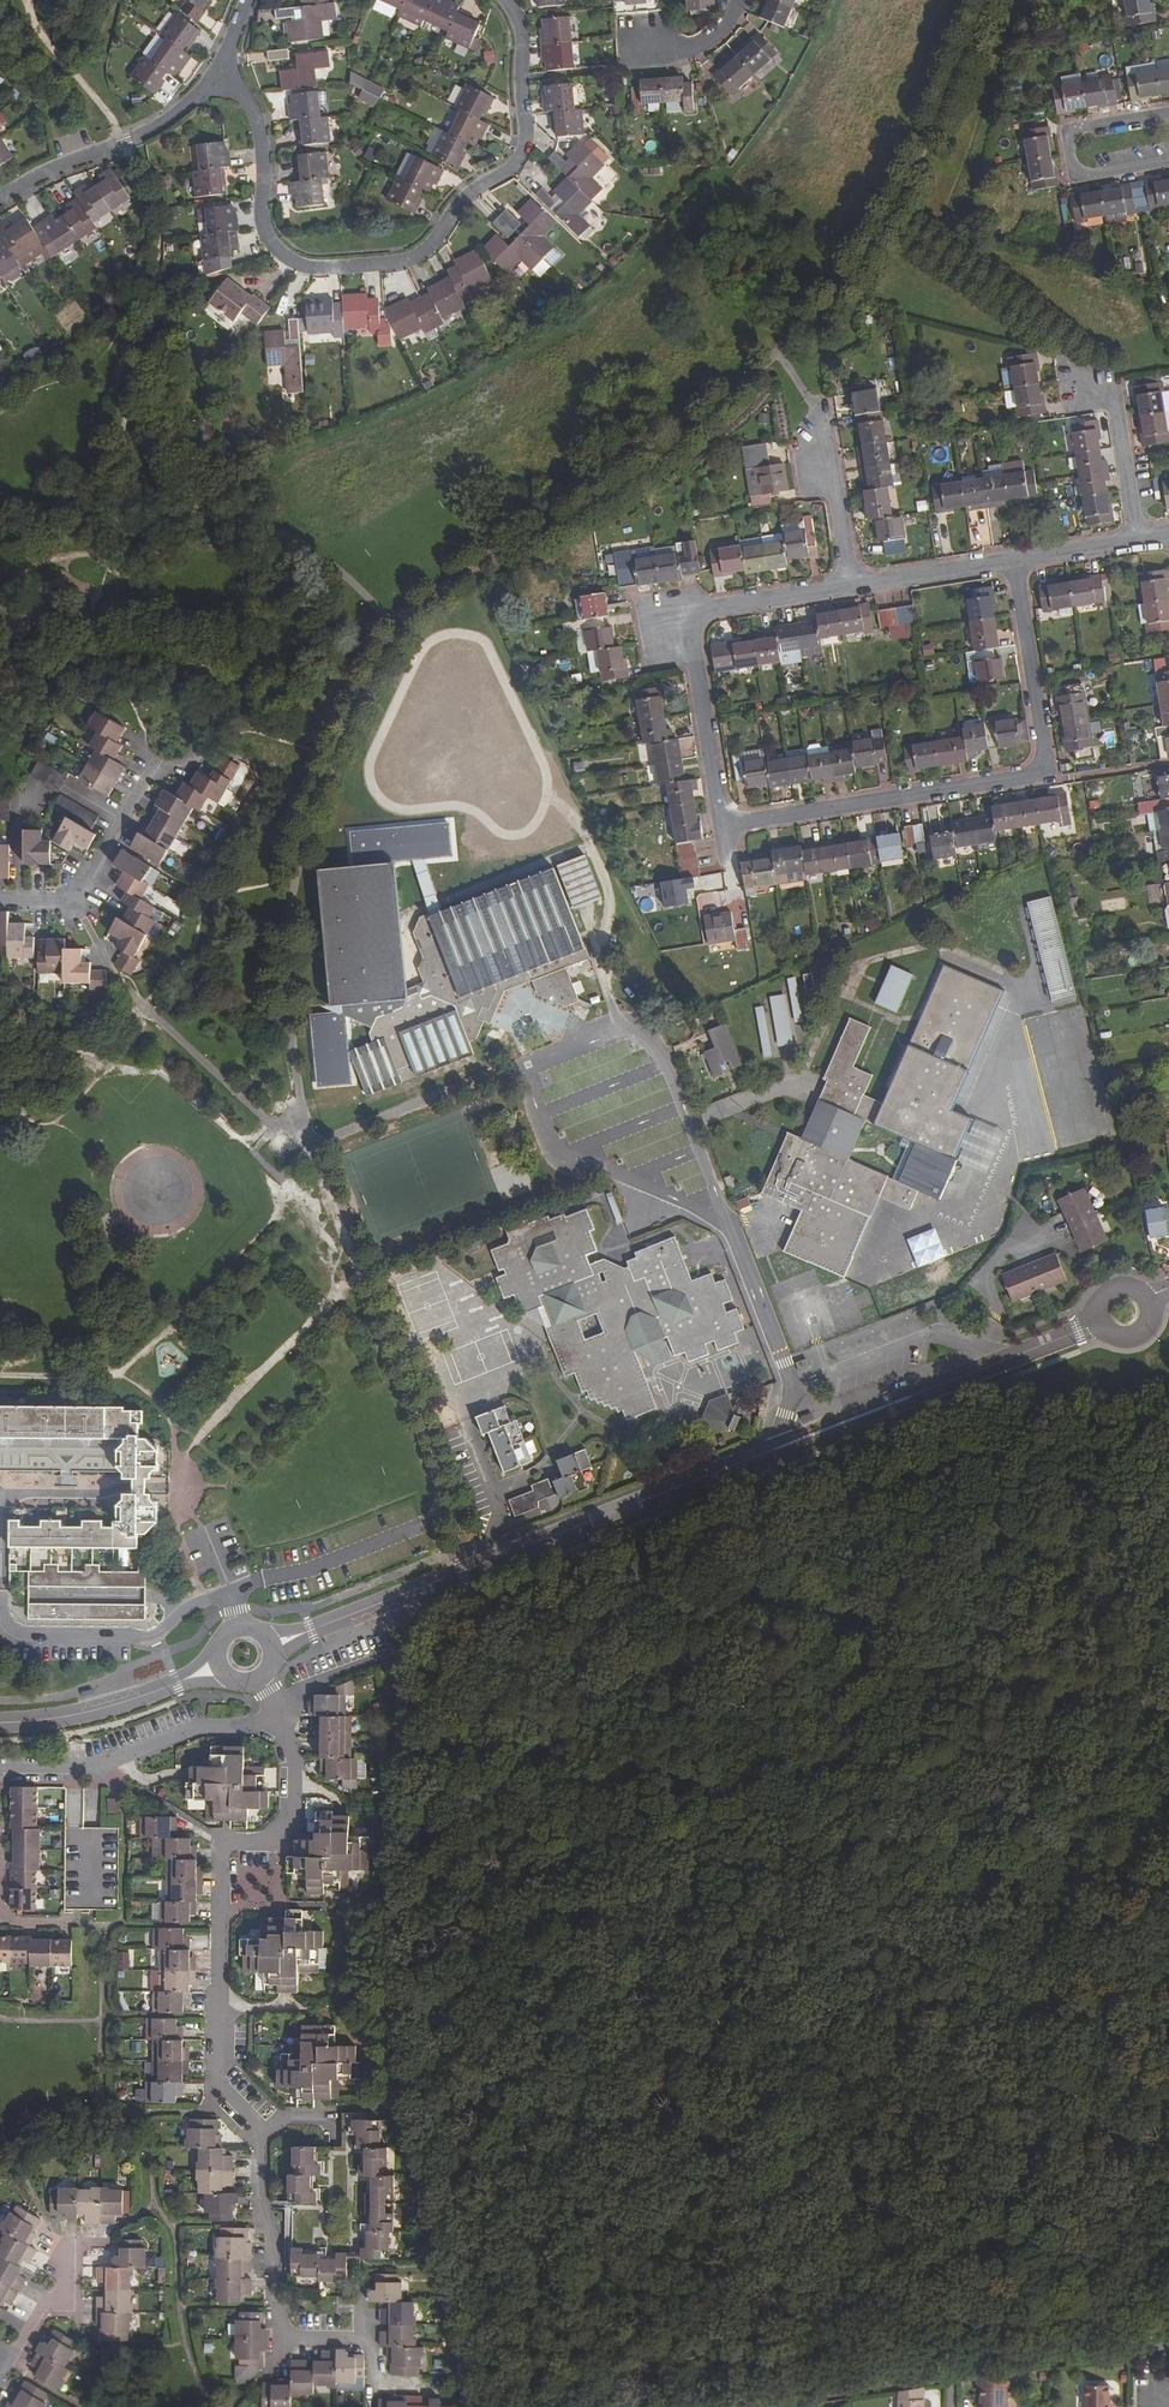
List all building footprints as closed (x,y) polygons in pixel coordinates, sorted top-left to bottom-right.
[(182,9),(198,21),(205,12),(201,9),(207,0),(188,0),(182,9)] [(400,10),(405,0),(378,0),(400,10)] [(398,17),(422,28),(425,20),(433,4),(423,0),(405,0),(400,10),(398,17)] [(425,20),(448,31),(458,10),(459,8),(448,3),(449,0),(434,0),(433,4),(425,20)] [(698,0),(689,1),(690,10),(716,9),(716,0),(698,0)] [(764,19),(786,28),(795,8),(776,0),(767,0),(764,7),(768,10),(764,19)] [(1049,0),(1030,0),(1031,9),(1050,5),(1049,0)] [(1156,22),(1153,7),(1151,8),(1149,0),(1125,0),(1128,17),(1125,17),(1127,27),(1156,22)] [(290,24),(292,42),(324,38),(322,20),(338,18),(337,3),(304,6),(305,22),(290,24)] [(295,7),(277,10),(278,19),(296,16),(295,7)] [(448,31),(446,37),(478,51),(483,41),(474,37),(480,24),(469,19),(470,16),(458,10),(448,31)] [(178,15),(163,35),(169,39),(184,50),(192,40),(195,42),(202,32),(178,15)] [(570,17),(545,19),(546,32),(542,32),(543,46),(573,43),(570,17)] [(1086,17),(1077,20),(1081,29),(1090,25),(1086,17)] [(748,47),(738,56),(754,73),(777,52),(759,33),(746,45),(748,47)] [(169,39),(153,60),(169,72),(174,76),(181,66),(184,67),(193,57),(184,50),(169,39)] [(573,43),(543,46),(544,59),(548,59),(550,71),(575,68),(573,43)] [(287,49),(269,52),(270,61),(288,59),(287,49)] [(299,70),(283,72),(285,91),(317,87),(315,69),(331,67),(330,52),(297,56),(299,70)] [(147,55),(132,77),(155,95),(163,84),(161,81),(169,72),(153,60),(147,55)] [(731,94),(754,73),(738,56),(728,66),(726,63),(713,75),(731,94)] [(1156,70),(1155,63),(1135,67),(1136,71),(1136,74),(1156,70)] [(1156,70),(1161,94),(1168,93),(1168,68),(1156,70)] [(1126,73),(1132,102),(1145,99),(1145,97),(1161,94),(1156,70),(1136,74),(1136,71),(1126,73)] [(349,82),(363,88),(359,98),(378,106),(387,85),(354,72),(349,82)] [(1102,107),(1117,105),(1112,76),(1102,78),(1102,80),(1082,83),(1086,107),(1102,105),(1102,107)] [(685,78),(663,79),(665,101),(686,99),(688,109),(695,109),(693,82),(686,82),(685,78)] [(645,102),(665,101),(663,79),(643,80),(642,85),(635,86),(636,113),(645,112),(645,102)] [(1020,82),(1009,84),(1012,97),(1022,95),(1020,82)] [(1052,86),(1057,115),(1072,112),(1071,110),(1086,107),(1082,83),(1062,87),(1062,84),(1052,86)] [(468,85),(457,109),(463,112),(479,120),(486,107),(489,109),(494,98),(468,85)] [(544,100),(545,112),(553,112),(574,109),(572,85),(547,87),(547,99),(544,100)] [(318,93),(293,96),(294,108),(290,108),(292,121),(302,120),(321,117),(318,93)] [(574,109),(553,112),(553,125),(557,125),(558,137),(584,135),(582,109),(574,109)] [(1035,111),(1036,120),(1045,119),(1044,110),(1035,111)] [(463,112),(451,134),(468,144),(474,146),(479,135),(483,137),(489,125),(479,120),(463,112)] [(331,144),(328,117),(321,117),(302,120),(303,133),(301,133),(302,147),(302,150),(331,147),(331,144)] [(433,156),(445,132),(437,127),(425,152),(433,156)] [(1028,161),(1052,157),(1049,141),(1052,141),(1049,127),(1023,131),(1028,161)] [(445,132),(433,156),(460,168),(465,157),(462,156),(468,144),(451,134),(445,132)] [(0,140),(0,164),(12,156),(1,139),(0,140)] [(225,143),(200,145),(202,171),(223,169),(231,167),(230,155),(226,155),(225,143)] [(569,158),(578,168),(568,178),(593,202),(602,191),(591,180),(603,166),(580,143),(567,156),(569,158)] [(555,152),(549,158),(562,172),(568,165),(555,152)] [(326,153),(300,156),(301,168),(298,168),(299,181),(321,179),(329,178),(326,153)] [(407,180),(418,158),(410,154),(399,177),(402,178),(407,180)] [(1054,172),(1052,157),(1028,161),(1033,190),(1059,186),(1057,172),(1054,172)] [(418,158),(407,180),(424,189),(430,193),(436,182),(439,184),(445,171),(418,158)] [(578,168),(569,158),(565,162),(568,165),(562,172),(568,178),(578,168)] [(202,171),(194,172),(197,198),(222,195),(221,183),(224,183),(223,169),(202,171)] [(104,183),(97,188),(112,211),(131,198),(113,170),(101,178),(104,183)] [(402,178),(390,202),(415,214),(421,203),(417,201),(424,189),(407,180),(402,178)] [(593,202),(568,178),(554,193),(565,205),(556,214),(579,237),(589,227),(578,216),(593,202)] [(299,181),(292,183),(293,196),(298,196),(299,208),(324,205),(321,179),(299,181)] [(1138,183),(1142,212),(1160,209),(1160,206),(1168,205),(1168,180),(1160,182),(1160,179),(1138,183)] [(1142,212),(1138,183),(1116,187),(1116,189),(1101,192),(1105,216),(1125,212),(1125,215),(1126,214),(1142,212)] [(87,187),(75,195),(78,201),(94,223),(112,211),(97,188),(91,192),(87,187)] [(543,189),(537,195),(550,208),(556,202),(543,189)] [(1086,192),(1071,195),(1076,223),(1086,221),(1086,219),(1105,216),(1101,192),(1086,194),(1086,192)] [(71,214),(64,219),(79,239),(97,228),(94,223),(78,201),(67,208),(71,214)] [(530,226),(521,236),(544,259),(554,249),(543,238),(556,224),(533,201),(519,215),(530,226)] [(184,212),(183,204),(166,206),(167,214),(184,212)] [(233,218),(232,206),(208,208),(198,209),(199,222),(209,221),(210,233),(232,231),(237,230),(239,230),(238,217),(233,218)] [(505,211),(500,216),(515,231),(520,225),(505,211)] [(1125,212),(1105,216),(1107,226),(1127,223),(1126,214),(1125,215),(1125,212)] [(500,216),(494,223),(508,237),(515,231),(500,216)] [(79,239),(64,219),(57,223),(53,217),(33,230),(42,243),(51,257),(79,239)] [(357,227),(356,217),(342,218),(343,228),(357,227)] [(42,243),(33,230),(27,220),(13,229),(10,223),(0,229),(0,234),(1,237),(17,259),(20,265),(41,251),(47,260),(51,257),(42,243)] [(232,266),(230,245),(238,244),(237,230),(232,231),(210,233),(203,234),(208,274),(232,266)] [(498,237),(485,250),(508,273),(522,259),(533,270),(544,259),(521,236),(509,248),(498,237)] [(1,278),(20,265),(17,259),(1,237),(0,237),(0,277),(1,278)] [(460,267),(449,273),(451,279),(463,302),(471,296),(470,293),(493,282),(478,251),(458,261),(460,267)] [(541,277),(551,267),(544,259),(533,269),(541,277)] [(1135,264),(1136,274),(1145,273),(1144,263),(1135,264)] [(20,280),(21,275),(17,267),(1,278),(5,285),(11,286),(20,280)] [(434,295),(421,301),(435,330),(445,325),(442,320),(457,313),(466,309),(463,302),(451,279),(431,289),(434,295)] [(228,280),(211,302),(235,320),(242,311),(259,323),(271,307),(255,295),(252,298),(228,280)] [(391,327),(387,323),(385,323),(385,318),(379,318),(378,301),(365,302),(364,296),(343,297),(343,307),(345,331),(369,329),(370,333),(378,333),(379,345),(391,344),(391,327)] [(328,300),(307,302),(309,335),(334,333),(335,338),(345,338),(345,331),(343,307),(329,308),(328,300)] [(405,301),(387,310),(402,340),(422,330),(425,335),(435,330),(421,301),(408,307),(405,301)] [(298,309),(289,310),(292,337),(300,337),(298,309)] [(457,313),(442,320),(445,325),(447,329),(461,323),(457,313)] [(284,330),(265,331),(268,363),(286,363),(287,379),(288,379),(289,391),(304,390),(303,378),(301,345),(285,346),(284,330)] [(34,361),(43,352),(37,345),(27,354),(34,361)] [(1037,367),(1035,354),(1005,358),(1006,368),(1010,367),(1013,388),(1038,384),(1035,367),(1037,367)] [(1164,392),(1162,383),(1132,387),(1134,401),(1137,401),(1139,417),(1163,413),(1160,393),(1164,392)] [(1040,399),(1038,384),(1013,388),(1016,407),(1013,408),(1015,418),(1044,413),(1042,399),(1040,399)] [(850,393),(854,415),(879,411),(876,389),(850,393)] [(886,442),(881,411),(879,411),(854,415),(856,429),(859,429),(862,445),(886,442)] [(1163,413),(1139,417),(1142,432),(1139,433),(1141,446),(1168,442),(1168,432),(1166,432),(1163,413)] [(1074,454),(1099,450),(1097,434),(1099,434),(1096,420),(1070,425),(1074,454)] [(862,445),(857,446),(860,468),(889,464),(886,442),(862,445)] [(764,445),(741,449),(744,471),(751,509),(770,506),(769,495),(784,491),(781,465),(768,467),(764,445)] [(1101,461),(1099,450),(1074,454),(1078,475),(1107,471),(1106,461),(1101,461)] [(893,486),(889,464),(860,468),(862,479),(867,479),(869,490),(886,487),(893,486)] [(1022,466),(1002,469),(1003,476),(1023,472),(1022,466)] [(1023,472),(1003,476),(1007,500),(1021,497),(1022,500),(1035,498),(1032,471),(1023,472)] [(1108,481),(1107,471),(1078,475),(1081,496),(1106,492),(1104,482),(1108,481)] [(1003,476),(981,479),(985,508),(996,506),(995,502),(1007,500),(1003,476)] [(981,479),(960,482),(964,506),(975,505),(976,510),(985,508),(981,479)] [(964,506),(960,482),(930,487),(934,513),(948,511),(948,509),(964,506)] [(891,517),(886,487),(869,490),(862,491),(867,521),(874,519),(891,517)] [(1108,508),(1106,492),(1081,496),(1086,526),(1113,522),(1110,508),(1108,508)] [(929,499),(919,500),(920,511),(931,510),(929,499)] [(906,554),(900,515),(891,517),(874,519),(877,542),(885,541),(887,557),(906,554)] [(814,547),(810,516),(800,518),(802,529),(781,533),(783,543),(785,560),(807,556),(806,548),(814,547)] [(802,529),(800,518),(779,521),(781,533),(802,529)] [(984,524),(969,529),(974,545),(990,540),(984,524)] [(783,543),(781,533),(760,537),(760,538),(761,546),(783,543)] [(761,546),(760,538),(738,541),(739,546),(740,549),(761,546)] [(698,573),(693,541),(675,544),(676,546),(677,554),(654,558),(657,582),(681,578),(680,576),(698,573)] [(785,560),(783,543),(761,546),(765,569),(786,566),(785,560)] [(677,554),(676,546),(653,550),(654,558),(677,554)] [(740,549),(739,546),(708,551),(712,579),(725,577),(724,573),(743,570),(740,549)] [(765,569),(761,546),(740,549),(743,570),(743,572),(765,569)] [(653,550),(652,548),(629,551),(630,561),(654,558),(653,550)] [(657,582),(654,558),(630,561),(629,551),(612,554),(617,588),(657,582)] [(1144,604),(1168,600),(1165,584),(1168,584),(1166,570),(1136,574),(1137,585),(1140,584),(1144,604)] [(1112,607),(1108,580),(1100,581),(1100,576),(1085,578),(1086,580),(1069,582),(1072,608),(1103,603),(1104,608),(1112,607)] [(1072,608),(1069,582),(1051,585),(1051,583),(1037,586),(1042,612),(1072,608)] [(991,587),(964,592),(969,622),(993,618),(990,601),(993,601),(991,587)] [(607,616),(604,595),(580,598),(584,620),(602,617),(607,616)] [(1168,600),(1144,604),(1147,624),(1144,625),(1145,634),(1168,630),(1168,609),(1168,600)] [(872,631),(868,604),(853,606),(854,609),(836,611),(840,636),(872,631)] [(1147,624),(1144,604),(1137,605),(1140,625),(1144,625),(1147,624)] [(912,606),(901,607),(904,626),(905,625),(906,625),(914,624),(912,606)] [(904,626),(901,607),(893,609),(896,627),(904,626)] [(819,640),(840,636),(836,611),(825,613),(825,609),(815,610),(816,622),(819,640)] [(896,627),(893,609),(884,610),(887,629),(896,627)] [(884,610),(876,611),(879,630),(887,629),(884,610)] [(603,627),(602,617),(584,620),(575,621),(576,631),(582,630),(586,652),(595,650),(612,648),(608,626),(603,627)] [(998,648),(993,618),(969,622),(973,652),(992,649),(998,648)] [(819,640),(816,622),(795,625),(798,650),(820,646),(819,640)] [(800,662),(798,650),(795,625),(774,629),(775,638),(779,662),(779,665),(800,662)] [(906,625),(905,625),(904,626),(888,629),(890,640),(908,638),(906,625)] [(779,662),(775,638),(753,641),(756,666),(779,662)] [(756,666),(753,641),(736,644),(735,641),(712,645),(716,671),(756,666)] [(936,644),(926,644),(927,654),(937,653),(936,644)] [(622,665),(619,647),(612,648),(595,650),(600,682),(626,678),(624,664),(622,665)] [(992,649),(973,652),(965,654),(966,663),(975,662),(978,683),(1002,679),(999,656),(994,657),(992,649)] [(1165,672),(1154,674),(1159,705),(1168,704),(1168,672),(1165,672)] [(1087,720),(1081,685),(1063,688),(1064,696),(1056,697),(1060,724),(1087,720)] [(663,702),(660,688),(634,692),(638,722),(663,718),(661,703),(663,702)] [(1159,705),(1163,727),(1168,726),(1168,704),(1159,705)] [(97,712),(89,726),(99,732),(118,743),(122,735),(126,729),(97,712)] [(666,730),(663,718),(638,722),(642,744),(643,744),(650,743),(672,739),(670,729),(666,730)] [(1028,741),(1025,718),(991,724),(990,721),(983,723),(983,726),(987,749),(1018,744),(1018,743),(1028,741)] [(1093,758),(1087,720),(1060,724),(1065,753),(1073,752),(1075,761),(1093,758)] [(975,751),(987,749),(983,726),(961,729),(966,758),(976,756),(975,751)] [(1163,727),(1151,729),(1152,736),(1154,735),(1156,738),(1164,736),(1167,759),(1168,758),(1168,726),(1163,727)] [(884,761),(880,729),(870,732),(872,739),(850,743),(851,749),(854,769),(876,765),(876,763),(884,761)] [(966,762),(966,758),(961,729),(951,731),(952,738),(933,742),(937,767),(966,762)] [(99,732),(91,746),(97,750),(120,763),(122,759),(124,756),(119,753),(123,746),(118,743),(99,732)] [(1167,759),(1164,736),(1156,738),(1160,760),(1167,759)] [(680,759),(677,739),(650,743),(653,763),(680,759)] [(919,769),(937,767),(933,742),(902,747),(906,774),(920,772),(919,769)] [(653,763),(650,743),(643,744),(646,764),(653,763)] [(855,773),(854,769),(851,749),(828,753),(833,782),(843,780),(842,776),(855,773)] [(97,750),(89,764),(118,781),(122,775),(127,767),(120,763),(97,750)] [(763,759),(763,752),(740,756),(740,757),(741,763),(763,759)] [(822,783),(833,782),(828,753),(806,757),(810,780),(821,778),(822,783)] [(810,780),(806,757),(806,756),(784,760),(788,784),(810,780)] [(764,763),(763,759),(741,763),(740,757),(731,759),(735,784),(744,783),(745,788),(767,784),(764,763)] [(223,758),(220,765),(236,774),(240,767),(223,758)] [(683,781),(680,759),(653,763),(656,785),(683,781)] [(768,787),(788,784),(784,760),(764,763),(767,784),(768,787)] [(41,761),(32,775),(40,780),(48,766),(41,761)] [(89,764),(80,779),(110,796),(114,789),(118,781),(89,764)] [(220,765),(216,771),(232,781),(236,774),(220,765)] [(55,770),(50,777),(64,785),(68,778),(55,770)] [(191,783),(189,786),(209,797),(219,803),(232,781),(216,771),(214,770),(210,778),(199,771),(198,773),(191,783)] [(1157,778),(1160,800),(1168,799),(1168,776),(1157,778)] [(50,777),(46,785),(59,793),(64,785),(50,777)] [(696,790),(694,780),(666,784),(669,806),(693,802),(692,791),(696,790)] [(176,788),(172,794),(194,808),(200,811),(209,797),(189,786),(184,782),(182,786),(180,790),(176,788)] [(161,797),(157,804),(186,822),(194,808),(172,794),(165,790),(161,797)] [(10,803),(11,794),(0,793),(0,803),(10,803)] [(1051,798),(1034,801),(1038,824),(1058,821),(1059,827),(1069,826),(1064,793),(1051,796),(1051,798)] [(60,795),(52,809),(61,813),(68,800),(60,795)] [(1038,824),(1034,801),(1021,803),(1020,799),(1011,800),(1015,828),(1038,824)] [(1160,800),(1137,804),(1139,816),(1147,815),(1156,814),(1159,831),(1168,829),(1168,799),(1160,800)] [(68,800),(61,813),(67,817),(75,804),(68,800)] [(1015,828),(1011,800),(1000,802),(1001,806),(990,808),(992,816),(994,831),(1015,828)] [(696,818),(693,802),(669,806),(675,844),(694,841),(702,840),(699,818),(696,818)] [(10,812),(10,803),(0,803),(0,812),(10,812)] [(75,804),(67,817),(75,822),(83,808),(75,804)] [(157,814),(153,821),(178,835),(186,822),(157,804),(155,807),(152,811),(157,814)] [(83,808),(75,822),(83,826),(91,813),(83,808)] [(10,821),(10,812),(0,812),(0,821),(10,821)] [(91,813),(83,826),(90,830),(98,817),(92,813),(91,813)] [(1152,832),(1159,831),(1156,814),(1147,815),(1150,833),(1152,832)] [(994,831),(992,816),(970,820),(974,844),(995,840),(994,831)] [(67,817),(54,841),(70,851),(72,848),(75,842),(88,849),(91,844),(97,834),(90,830),(83,826),(75,822),(67,817)] [(974,844),(970,820),(949,823),(951,832),(953,847),(974,844)] [(142,829),(140,833),(169,850),(178,835),(153,821),(148,829),(143,826),(142,829)] [(353,867),(394,863),(413,862),(426,860),(453,858),(449,821),(350,830),(353,867)] [(923,842),(920,824),(912,826),(914,843),(923,842)] [(914,843),(912,826),(903,827),(905,845),(914,843)] [(1159,831),(1162,852),(1157,853),(1158,861),(1168,859),(1168,829),(1159,831)] [(25,830),(25,864),(37,864),(51,864),(51,841),(43,841),(43,830),(25,830)] [(1162,852),(1159,831),(1152,832),(1156,853),(1162,852)] [(932,860),(954,856),(951,832),(928,836),(932,860)] [(136,840),(131,847),(161,865),(169,850),(140,833),(136,840)] [(897,834),(874,838),(878,862),(900,858),(897,834)] [(878,864),(874,838),(860,840),(860,842),(845,845),(849,869),(878,864)] [(695,850),(694,841),(675,844),(676,852),(695,850)] [(849,869),(845,845),(833,847),(832,842),(822,843),(826,873),(849,869)] [(826,873),(822,843),(810,845),(811,850),(800,852),(803,871),(804,877),(826,873)] [(1,879),(9,879),(10,845),(0,845),(0,879),(1,879)] [(800,852),(799,847),(770,852),(774,875),(803,871),(800,852)] [(700,863),(712,864),(713,850),(701,849),(700,863)] [(119,857),(115,865),(121,868),(144,881),(153,867),(123,850),(119,857)] [(696,859),(695,850),(676,852),(678,861),(696,859)] [(585,855),(559,866),(576,910),(602,899),(585,855)] [(698,868),(696,859),(678,861),(679,871),(698,868)] [(744,889),(775,884),(772,860),(749,863),(749,859),(739,860),(744,889)] [(413,862),(430,912),(432,915),(443,910),(426,860),(413,862)] [(352,1051),(350,1052),(351,1054),(368,1095),(402,1082),(398,1070),(411,1065),(416,1076),(474,1054),(470,1041),(476,1039),(484,1021),(478,1018),(480,1012),(483,1007),(489,1009),(498,990),(492,974),(509,968),(526,962),(534,980),(539,995),(551,1000),(553,997),(555,999),(554,1001),(566,1006),(579,1000),(567,967),(589,957),(586,948),(585,948),(554,867),(443,910),(432,915),(430,912),(421,915),(413,931),(422,956),(419,966),(423,980),(406,989),(394,863),(353,867),(323,871),(336,1005),(341,1004),(342,1014),(350,1014),(373,1026),(370,1033),(373,1041),(352,1051)] [(122,877),(117,885),(128,892),(142,900),(150,885),(144,881),(121,868),(119,871),(117,875),(122,877)] [(699,876),(698,868),(679,871),(681,879),(693,877),(699,876)] [(651,881),(651,871),(640,871),(640,881),(651,881)] [(804,877),(803,871),(774,875),(776,887),(805,883),(804,877)] [(695,888),(693,877),(681,879),(660,882),(664,907),(688,904),(686,889),(695,888)] [(754,896),(754,888),(744,889),(745,898),(754,896)] [(125,897),(122,902),(126,904),(151,918),(156,908),(142,900),(128,892),(125,897)] [(1047,900),(1024,906),(1051,1002),(1073,996),(1047,900)] [(127,913),(123,921),(148,935),(155,921),(151,918),(126,904),(124,908),(123,910),(127,913)] [(9,946),(9,924),(9,913),(2,912),(0,912),(0,946),(9,946)] [(733,932),(729,914),(703,918),(707,944),(733,941),(736,951),(746,949),(744,930),(733,932)] [(114,925),(110,932),(122,940),(119,945),(117,947),(124,951),(134,957),(148,935),(123,921),(118,918),(114,925)] [(9,946),(9,958),(34,958),(35,938),(26,937),(26,924),(23,924),(13,924),(9,924),(9,946)] [(39,952),(39,973),(65,974),(66,949),(66,939),(60,939),(51,939),(48,939),(48,953),(39,952)] [(65,974),(65,983),(90,983),(91,971),(90,963),(83,962),(83,949),(79,949),(70,949),(66,949),(65,974)] [(124,951),(120,959),(135,968),(140,961),(134,957),(124,951)] [(120,959),(115,966),(131,975),(135,968),(120,959)] [(509,968),(492,974),(498,990),(489,1009),(483,1007),(480,1012),(478,1018),(484,1021),(491,1024),(505,991),(534,980),(526,962),(509,968)] [(800,1139),(786,1133),(760,1194),(789,1207),(799,1212),(782,1252),(813,1265),(842,1278),(878,1197),(908,1210),(916,1191),(938,1201),(955,1160),(953,1159),(970,1119),(951,1110),(1001,990),(942,965),(881,1103),(862,1095),(870,1076),(851,1067),(868,1027),(848,1019),(822,1079),(825,1081),(800,1139)] [(889,965),(872,1003),(895,1013),(911,975),(889,965)] [(98,971),(98,991),(107,991),(107,971),(98,971)] [(811,994),(808,976),(799,978),(803,995),(811,994)] [(801,1022),(794,978),(786,980),(793,1023),(801,1022)] [(791,1044),(783,996),(768,998),(777,1047),(791,1044)] [(770,1056),(761,1007),(754,1008),(762,1058),(770,1056)] [(316,1088),(353,1086),(351,1054),(350,1052),(352,1051),(350,1014),(342,1014),(312,1016),(316,1088)] [(740,1065),(724,1025),(706,1032),(712,1048),(702,1053),(711,1077),(722,1073),(719,1066),(727,1063),(730,1069),(740,1065)] [(973,1120),(955,1162),(984,1174),(1001,1132),(973,1120)] [(730,1176),(724,1179),(729,1190),(734,1188),(730,1176)] [(1094,1215),(1083,1188),(1056,1201),(1062,1213),(1065,1211),(1078,1238),(1074,1240),(1080,1254),(1107,1241),(1094,1215)] [(748,1198),(736,1203),(739,1210),(751,1205),(748,1198)] [(1164,1215),(1163,1208),(1146,1210),(1150,1238),(1168,1234),(1168,1214),(1164,1215)] [(527,1223),(505,1232),(509,1243),(507,1247),(491,1253),(499,1273),(503,1272),(510,1269),(512,1274),(505,1276),(497,1280),(505,1300),(514,1296),(522,1316),(542,1307),(547,1306),(555,1325),(550,1327),(554,1337),(550,1338),(566,1378),(577,1374),(585,1394),(591,1392),(594,1402),(598,1400),(600,1405),(605,1403),(607,1408),(612,1406),(614,1411),(619,1409),(621,1414),(625,1412),(629,1422),(659,1411),(637,1354),(636,1351),(649,1345),(659,1350),(663,1340),(669,1338),(676,1358),(685,1355),(689,1364),(710,1356),(706,1346),(714,1343),(718,1352),(739,1344),(736,1334),(744,1331),(736,1311),(728,1313),(724,1304),(732,1301),(723,1281),(715,1284),(711,1276),(692,1284),(686,1269),(679,1267),(675,1257),(679,1251),(678,1248),(673,1237),(634,1252),(636,1257),(627,1261),(629,1266),(631,1272),(607,1281),(602,1283),(599,1274),(598,1272),(594,1274),(591,1265),(587,1256),(597,1252),(590,1232),(593,1230),(585,1211),(565,1219),(564,1217),(550,1223),(548,1219),(529,1227),(527,1223)] [(1065,1211),(1062,1213),(1067,1226),(1071,1225),(1065,1211)] [(1071,1225),(1067,1226),(1074,1240),(1078,1238),(1071,1225)] [(936,1230),(908,1239),(918,1268),(946,1258),(936,1230)] [(679,1267),(686,1269),(679,1251),(675,1257),(679,1267)] [(1013,1271),(1000,1276),(1010,1300),(1064,1278),(1054,1254),(1041,1259),(1043,1263),(1014,1275),(1013,1271)] [(605,1259),(591,1265),(594,1274),(598,1272),(599,1274),(604,1272),(607,1281),(631,1272),(629,1266),(625,1267),(605,1259)] [(1041,1259),(1013,1271),(1014,1275),(1043,1263),(1041,1259)] [(542,1307),(522,1316),(546,1328),(550,1338),(554,1337),(550,1327),(555,1325),(547,1306),(542,1307)] [(649,1345),(636,1351),(637,1354),(654,1362),(659,1350),(649,1345)] [(806,1360),(797,1363),(800,1373),(810,1369),(806,1360)] [(711,1399),(702,1418),(709,1434),(722,1430),(725,1431),(727,1428),(730,1427),(733,1429),(739,1418),(734,1415),(726,1393),(711,1399)] [(2,1470),(18,1470),(29,1471),(41,1471),(56,1471),(126,1472),(125,1478),(134,1478),(146,1479),(150,1479),(150,1475),(158,1467),(158,1451),(146,1438),(139,1438),(139,1423),(131,1423),(131,1411),(124,1411),(124,1408),(0,1406),(0,1470),(2,1470)] [(505,1408),(477,1418),(483,1434),(489,1432),(504,1472),(532,1461),(516,1421),(511,1423),(505,1408)] [(143,1410),(131,1411),(131,1423),(139,1423),(143,1423),(143,1410)] [(562,1478),(554,1482),(555,1485),(558,1494),(560,1499),(587,1488),(581,1472),(590,1469),(583,1451),(556,1462),(562,1478)] [(146,1479),(134,1478),(134,1487),(134,1494),(145,1495),(145,1488),(146,1479)] [(531,1491),(509,1500),(516,1516),(537,1508),(539,1501),(552,1497),(549,1487),(546,1479),(529,1486),(531,1491)] [(555,1485),(549,1487),(552,1497),(558,1494),(555,1485)] [(10,1521),(10,1548),(91,1548),(138,1548),(138,1537),(142,1536),(142,1534),(145,1534),(158,1522),(158,1506),(150,1499),(151,1495),(145,1495),(134,1494),(126,1494),(125,1499),(119,1505),(118,1512),(118,1521),(115,1521),(113,1521),(113,1527),(108,1528),(103,1528),(103,1521),(83,1521),(84,1527),(77,1527),(68,1527),(61,1527),(61,1521),(43,1521),(43,1527),(35,1527),(25,1527),(20,1527),(20,1521),(10,1521)] [(28,1571),(28,1586),(86,1587),(145,1587),(145,1573),(137,1573),(99,1572),(84,1572),(57,1572),(43,1572),(28,1571)] [(28,1604),(28,1620),(142,1621),(145,1621),(145,1605),(86,1605),(28,1604)] [(309,1709),(309,1716),(322,1716),(345,1716),(345,1696),(353,1696),(353,1681),(337,1687),(336,1695),(315,1695),(315,1703),(309,1703),(309,1709)] [(315,1731),(315,1737),(352,1738),(352,1717),(345,1716),(322,1716),(321,1724),(315,1724),(315,1731)] [(321,1751),(321,1758),(351,1758),(352,1738),(315,1737),(315,1745),(315,1750),(321,1751)] [(231,1820),(231,1829),(248,1829),(248,1808),(269,1808),(269,1791),(265,1790),(265,1782),(264,1767),(244,1766),(244,1747),(212,1746),(211,1766),(191,1766),(191,1774),(191,1781),(187,1781),(187,1799),(207,1799),(207,1820),(227,1820),(231,1820)] [(327,1772),(328,1779),(339,1780),(357,1780),(357,1758),(351,1758),(321,1758),(321,1766),(321,1772),(327,1772)] [(12,1798),(12,1809),(37,1809),(37,1789),(12,1788),(12,1798)] [(110,1799),(110,1813),(120,1813),(120,1799),(110,1799)] [(12,1819),(12,1829),(15,1829),(37,1829),(37,1809),(12,1809),(12,1819)] [(307,1873),(308,1894),(324,1894),(324,1891),(348,1891),(349,1870),(368,1870),(369,1837),(350,1836),(350,1816),(339,1816),(334,1816),(334,1812),(316,1812),(316,1832),(296,1832),(296,1845),(296,1853),(296,1856),(288,1856),(288,1873),(307,1873)] [(141,1817),(141,1838),(160,1838),(171,1838),(172,1831),(177,1830),(177,1825),(177,1818),(165,1817),(141,1817)] [(65,1830),(65,1910),(118,1910),(119,1829),(92,1828),(76,1828),(66,1828),(65,1830)] [(15,1839),(15,1850),(40,1850),(40,1829),(37,1829),(15,1829),(15,1839)] [(160,1838),(160,1859),(166,1859),(197,1859),(197,1852),(197,1846),(191,1845),(191,1838),(171,1838),(160,1838)] [(14,1860),(14,1870),(37,1870),(40,1870),(40,1850),(15,1850),(14,1860)] [(166,1859),(166,1880),(203,1880),(203,1874),(203,1868),(197,1867),(197,1859),(166,1859)] [(11,1880),(11,1889),(37,1889),(37,1870),(14,1870),(11,1870),(11,1880)] [(166,1880),(166,1901),(196,1901),(197,1894),(203,1894),(203,1888),(203,1880),(166,1880)] [(11,1909),(37,1910),(37,1889),(11,1889),(11,1898),(11,1909)] [(160,1901),(160,1922),(191,1923),(191,1915),(197,1914),(197,1907),(196,1901),(166,1901),(160,1901)] [(265,1972),(265,1991),(298,1992),(299,1972),(319,1972),(319,1948),(322,1948),(323,1931),(303,1931),(303,1911),(286,1911),(286,1919),(278,1919),(261,1918),(261,1938),(240,1938),(240,1955),(245,1955),(245,1972),(265,1972)] [(153,1929),(153,1949),(159,1949),(190,1949),(190,1943),(191,1936),(184,1936),(184,1928),(153,1929)] [(11,1963),(10,1938),(1,1938),(0,1938),(0,1963),(11,1963)] [(10,1938),(11,1963),(31,1963),(31,1941),(31,1938),(21,1938),(10,1938)] [(31,1963),(31,1966),(51,1966),(52,1940),(42,1940),(31,1941),(31,1963)] [(52,1940),(51,1966),(72,1967),(73,1941),(62,1941),(52,1940)] [(159,1949),(159,1970),(196,1970),(196,1964),(196,1957),(190,1957),(190,1949),(159,1949)] [(132,1953),(118,1953),(118,1970),(132,1970),(132,1953)] [(159,1970),(159,1991),(190,1991),(190,1984),(196,1984),(196,1978),(196,1970),(159,1970)] [(152,1991),(152,2013),(184,2013),(184,2005),(190,2005),(190,1998),(190,1991),(159,1991),(152,1991)] [(147,2019),(146,2040),(152,2040),(184,2040),(183,2033),(183,2027),(177,2027),(177,2019),(147,2019)] [(297,2087),(297,2108),(315,2108),(315,2099),(324,2099),(339,2099),(339,2079),(359,2079),(359,2062),(355,2062),(356,2046),(335,2046),(335,2026),(302,2025),(302,2045),(281,2045),(281,2069),(277,2069),(277,2087),(297,2087)] [(152,2040),(152,2060),(189,2061),(190,2053),(190,2048),(183,2047),(184,2040),(152,2040)] [(152,2060),(152,2081),(183,2082),(184,2074),(189,2074),(189,2068),(189,2061),(152,2060)] [(146,2081),(146,2103),(176,2104),(176,2096),(183,2096),(183,2089),(183,2082),(152,2081),(146,2081)] [(188,2129),(188,2147),(199,2148),(221,2148),(221,2135),(218,2135),(218,2128),(218,2119),(190,2119),(191,2129),(188,2129)] [(362,2247),(362,2259),(386,2259),(386,2249),(390,2249),(390,2231),(395,2231),(395,2213),(390,2213),(390,2204),(390,2194),(395,2194),(395,2176),(389,2176),(388,2175),(384,2175),(384,2165),(388,2166),(388,2148),(380,2148),(381,2130),(377,2130),(377,2121),(367,2120),(353,2120),(353,2130),(358,2130),(358,2139),(359,2148),(366,2148),(366,2159),(366,2165),(360,2165),(360,2175),(373,2175),(373,2188),(373,2193),(366,2193),(366,2214),(373,2215),(373,2219),(372,2230),(368,2231),(368,2242),(368,2247),(362,2247)] [(294,2193),(294,2203),(316,2203),(316,2193),(311,2193),(311,2182),(311,2175),(320,2175),(320,2165),(315,2165),(315,2157),(315,2148),(294,2147),(294,2165),(299,2165),(299,2174),(290,2174),(290,2192),(294,2193)] [(199,2148),(199,2170),(233,2170),(233,2162),(233,2156),(223,2155),(223,2148),(221,2148),(199,2148)] [(199,2170),(199,2193),(206,2193),(223,2193),(223,2185),(233,2185),(233,2179),(233,2170),(199,2170)] [(50,2195),(50,2213),(67,2213),(67,2216),(67,2219),(78,2219),(78,2214),(78,2192),(78,2189),(58,2188),(58,2194),(51,2194),(50,2195)] [(78,2192),(78,2214),(86,2213),(86,2223),(101,2223),(101,2191),(78,2192)] [(101,2191),(101,2223),(116,2224),(116,2214),(123,2214),(123,2191),(101,2191)] [(209,2213),(210,2220),(231,2220),(231,2211),(231,2205),(234,2205),(236,2204),(236,2194),(223,2193),(206,2193),(205,2213),(209,2213)] [(9,2234),(29,2246),(36,2235),(33,2232),(40,2220),(28,2213),(18,2207),(13,2214),(10,2213),(0,2229),(9,2234)] [(219,2237),(219,2256),(252,2257),(252,2243),(249,2243),(249,2236),(248,2229),(240,2229),(221,2228),(221,2237),(219,2237)] [(17,2265),(21,2259),(29,2263),(37,2251),(29,2246),(9,2234),(0,2249),(0,2255),(2,2256),(17,2265)] [(116,2256),(116,2268),(131,2268),(146,2268),(146,2249),(142,2248),(142,2240),(123,2240),(123,2256),(116,2256)] [(303,2249),(293,2249),(293,2272),(303,2272),(303,2275),(320,2276),(320,2260),(320,2256),(312,2256),(303,2255),(303,2249)] [(320,2260),(320,2276),(320,2280),(339,2280),(339,2277),(348,2276),(348,2258),(348,2253),(338,2253),(338,2257),(338,2260),(320,2260)] [(18,2292),(26,2279),(18,2274),(22,2268),(17,2265),(2,2256),(0,2259),(0,2282),(18,2292)] [(219,2256),(219,2279),(242,2280),(242,2272),(252,2272),(252,2264),(252,2257),(219,2256)] [(109,2283),(109,2290),(131,2290),(131,2268),(116,2268),(99,2268),(99,2282),(109,2283)] [(372,2290),(372,2301),(392,2301),(401,2301),(402,2283),(397,2282),(397,2275),(378,2275),(378,2290),(375,2290),(372,2290)] [(219,2279),(218,2302),(241,2302),(242,2295),(251,2295),(251,2286),(251,2280),(242,2280),(219,2279)] [(2,2300),(11,2305),(18,2292),(0,2282),(0,2304),(2,2300)] [(99,2297),(99,2313),(131,2313),(131,2290),(109,2290),(109,2297),(99,2297)] [(382,2309),(381,2324),(391,2324),(413,2324),(413,2302),(401,2301),(392,2301),(391,2306),(391,2309),(382,2309)] [(102,2326),(102,2341),(128,2341),(128,2332),(131,2332),(131,2313),(99,2313),(99,2326),(102,2326)] [(237,2320),(236,2340),(267,2340),(267,2329),(264,2329),(264,2319),(264,2313),(241,2313),(241,2320),(237,2320)] [(382,2332),(382,2346),(389,2347),(413,2347),(413,2324),(391,2324),(391,2328),(391,2332),(382,2332)] [(39,2352),(64,2367),(74,2350),(71,2349),(75,2341),(58,2332),(50,2345),(48,2343),(45,2342),(39,2352)] [(1149,2340),(1148,2332),(1135,2334),(1136,2342),(1149,2340)] [(264,2357),(264,2351),(267,2351),(267,2340),(236,2340),(236,2359),(240,2359),(240,2367),(239,2367),(239,2380),(250,2380),(259,2370),(259,2367),(264,2367),(264,2357)] [(392,2361),(392,2375),(418,2376),(419,2367),(421,2367),(421,2347),(413,2347),(389,2347),(389,2358),(389,2360),(392,2361)] [(36,2377),(56,2388),(67,2369),(64,2367),(39,2352),(31,2366),(39,2371),(36,2377)] [(314,2371),(315,2386),(337,2386),(337,2383),(338,2353),(329,2353),(322,2352),(322,2362),(315,2362),(314,2371)] [(338,2353),(337,2383),(356,2383),(356,2379),(364,2379),(364,2359),(349,2358),(349,2355),(349,2353),(338,2353)] [(292,2381),(292,2395),(314,2395),(315,2386),(314,2371),(307,2371),(307,2361),(300,2361),(292,2361),(292,2381)] [(1049,2372),(1040,2372),(1040,2381),(1049,2381),(1049,2372)] [(1010,2375),(981,2379),(981,2387),(981,2405),(986,2405),(985,2406),(1008,2406),(1008,2387),(1010,2387),(1010,2375)] [(292,2395),(292,2381),(285,2380),(279,2380),(279,2384),(272,2385),(263,2384),(263,2392),(263,2406),(292,2406),(292,2395)] [(1081,2380),(1065,2380),(1065,2406),(1080,2406),(1081,2380)] [(12,2406),(44,2406),(46,2404),(44,2402),(48,2394),(26,2382),(19,2395),(15,2393),(8,2405),(12,2406)] [(1109,2402),(1109,2385),(1086,2385),(1086,2406),(1109,2406),(1109,2402)] [(899,2406),(924,2406),(924,2400),(920,2400),(920,2388),(899,2391),(899,2406)] [(379,2406),(407,2406),(407,2397),(394,2397),(394,2400),(388,2400),(379,2400),(379,2406)] [(407,2406),(430,2406),(423,2406),(423,2402),(423,2397),(407,2397),(407,2406)]
